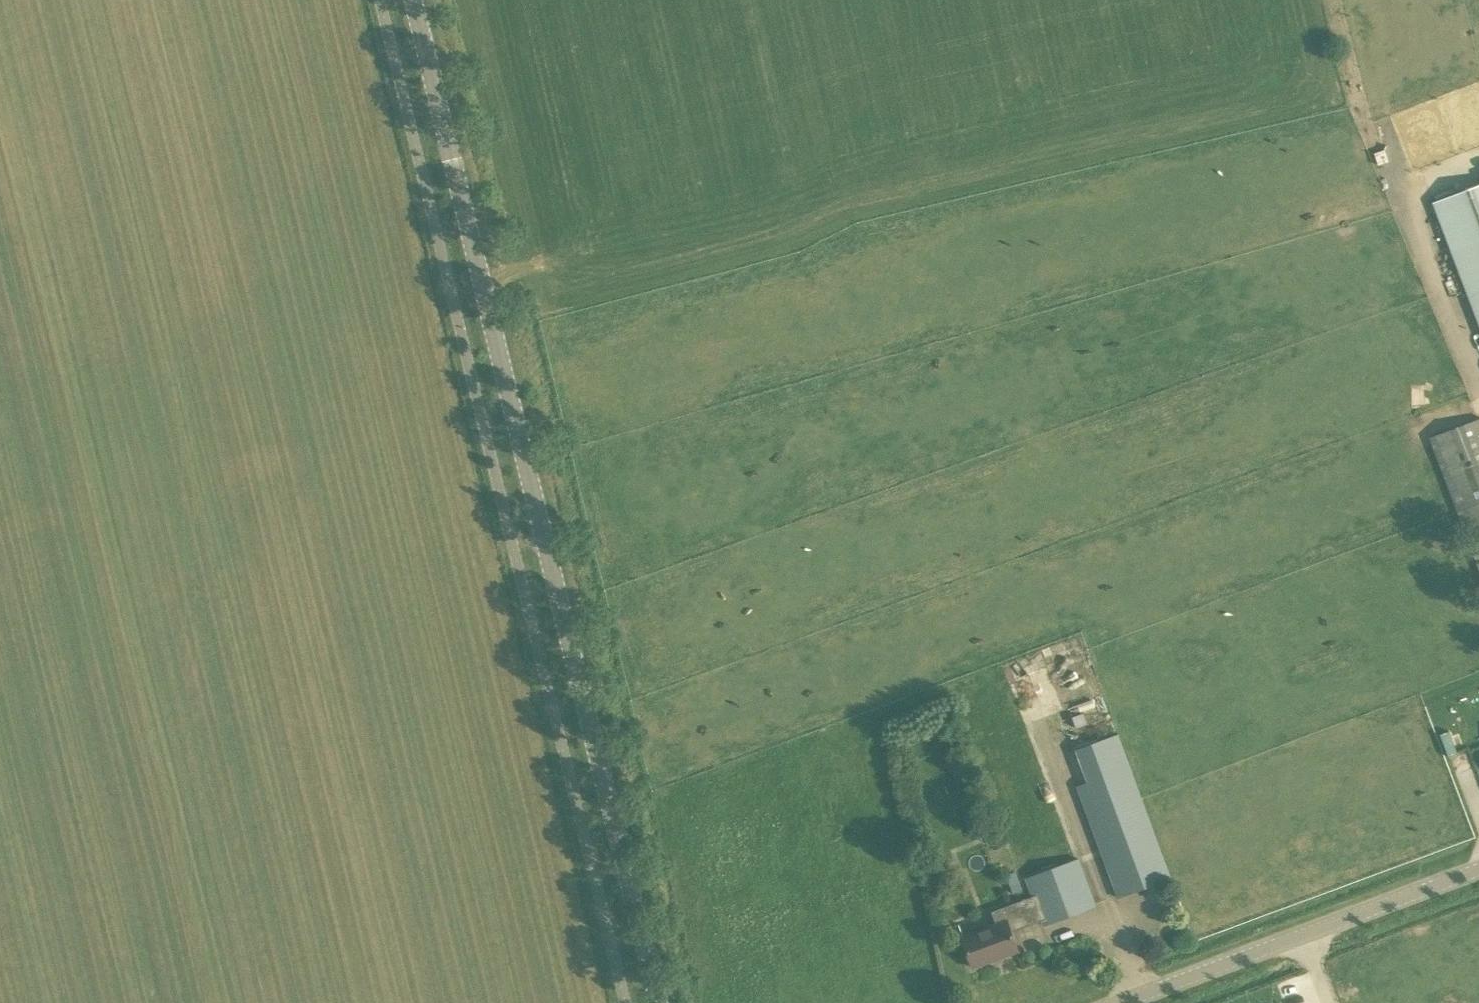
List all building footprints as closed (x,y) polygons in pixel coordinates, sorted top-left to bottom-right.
[(1432,202),(1478,326),(1478,184),(1432,202)] [(1429,438),(1458,512),(1457,513),(1478,571),(1478,418),(1429,438)] [(1087,782),(1076,786),(1118,898),(1172,878),(1118,733),(1075,749),(1087,782)] [(1015,871),(1006,874),(1013,893),(1022,890),(1015,871)] [(1031,896),(1040,921),(1041,920),(1043,926),(1097,905),(1086,875),(1031,896)] [(1007,921),(962,937),(973,967),(1018,950),(1007,921)]
